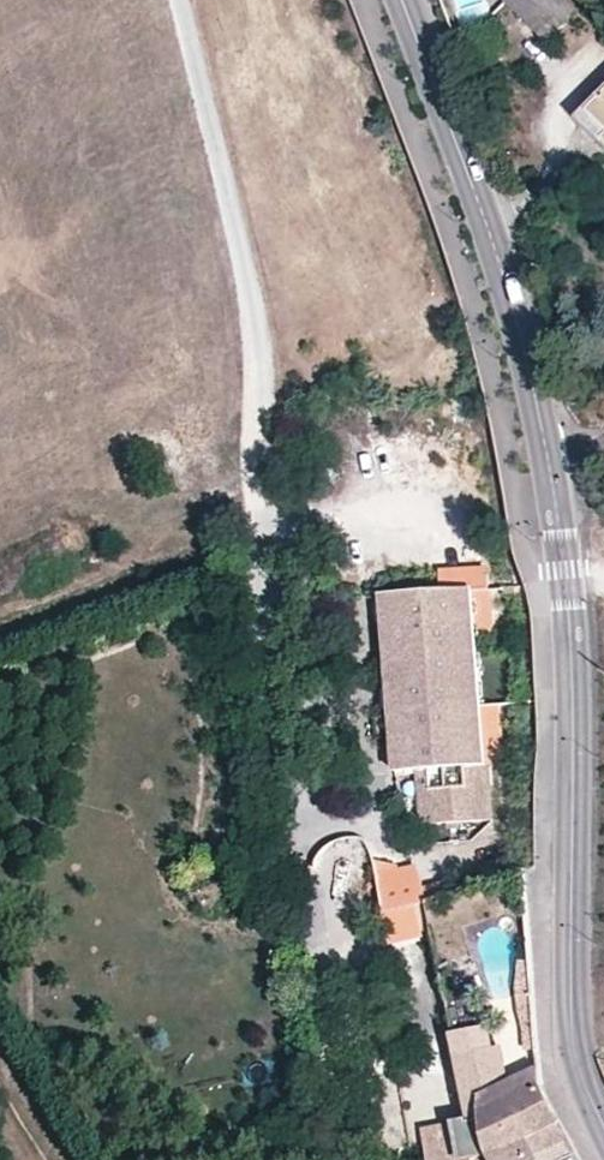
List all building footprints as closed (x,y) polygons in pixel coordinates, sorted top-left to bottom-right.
[(503,5),(545,46),(575,14),(562,0),(508,0),(503,5)] [(585,113),(603,131),(603,94),(585,113)] [(577,120),(599,141),(603,136),(603,131),(585,113),(577,120)] [(425,823),(491,818),(476,587),(386,593),(397,769),(421,767),(425,823)] [(433,928),(428,901),(416,904),(419,920),(424,929),(433,928)] [(532,974),(521,976),(518,986),(521,1012),(535,1010),(532,974)] [(489,1153),(484,1113),(481,1099),(506,1086),(492,1024),(458,1034),(474,1116),(428,1128),(436,1159),(493,1159),(489,1153)] [(484,1113),(540,1085),(538,1069),(506,1086),(481,1099),(484,1113)] [(539,1158),(571,1140),(554,1107),(541,1084),(540,1085),(484,1113),(489,1153),(493,1159),(540,1159),(539,1158)]
